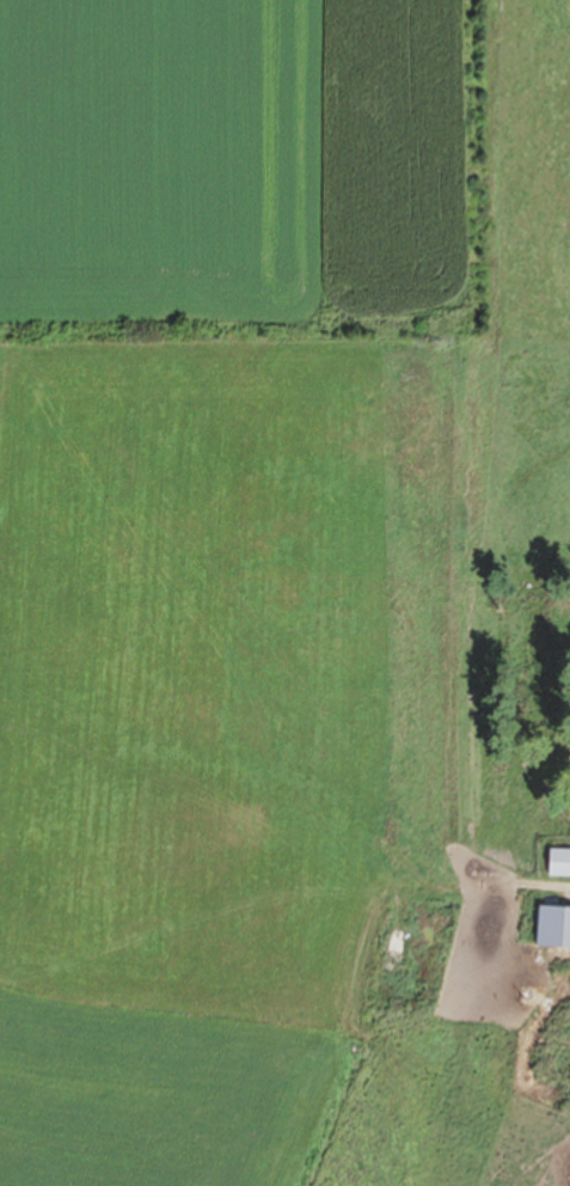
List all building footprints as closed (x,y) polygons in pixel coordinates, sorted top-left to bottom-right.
[(550,851),(550,878),(569,878),(569,851),(550,851)] [(539,908),(537,949),(569,950),(569,909),(539,908)]
